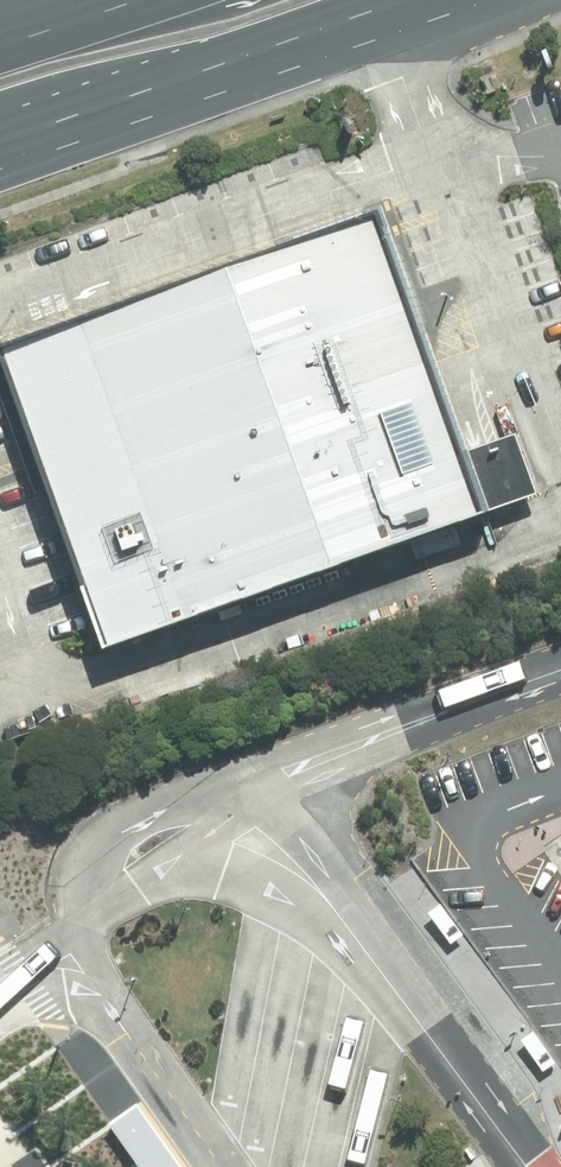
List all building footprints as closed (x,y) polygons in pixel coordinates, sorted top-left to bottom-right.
[(381,209),(223,264),(330,567),(425,534),(488,512),(468,455),(381,209)] [(104,646),(222,605),(330,567),(223,264),(0,342),(0,349),(104,646)] [(515,439),(468,455),(488,512),(535,496),(515,439)] [(531,1026),(520,1034),(543,1064),(553,1057),(531,1026)] [(108,1126),(136,1166),(179,1166),(137,1107),(111,1124),(108,1126)]
